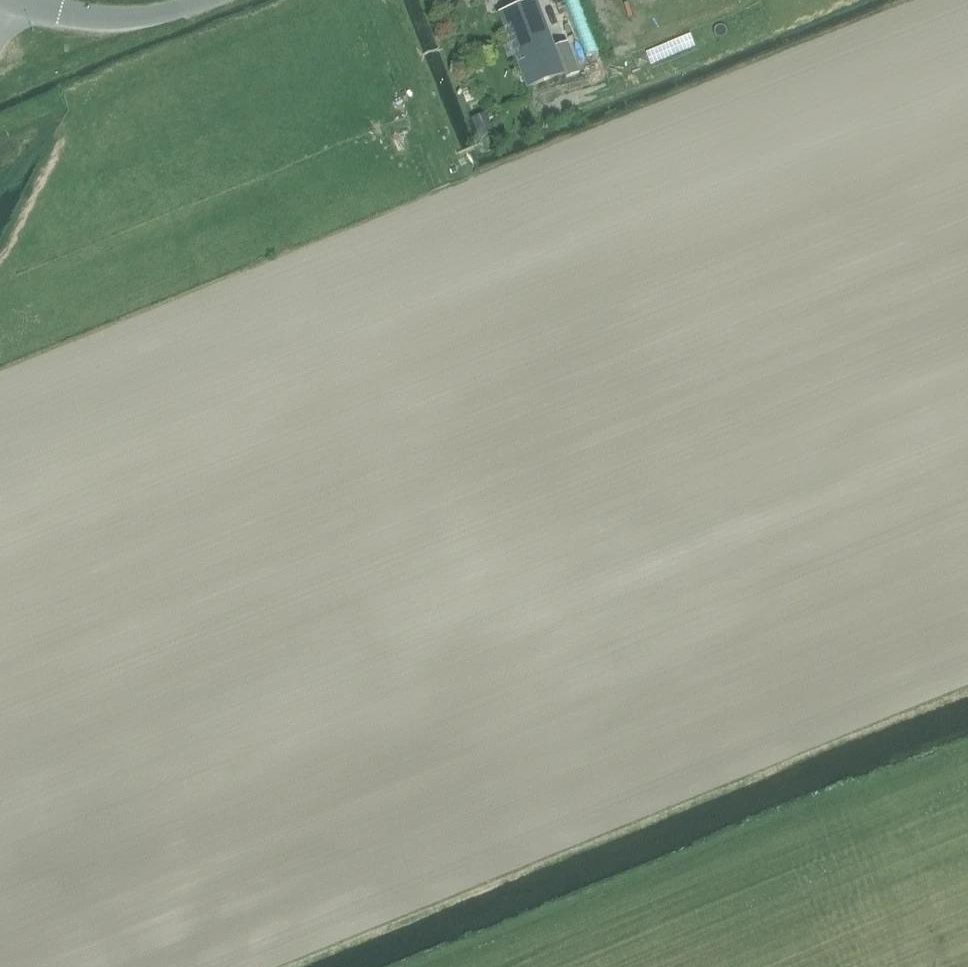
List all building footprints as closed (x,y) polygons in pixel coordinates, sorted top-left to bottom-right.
[(565,72),(538,0),(531,0),(498,12),(527,87),(565,72)] [(640,60),(684,42),(679,29),(635,47),(640,60)]
